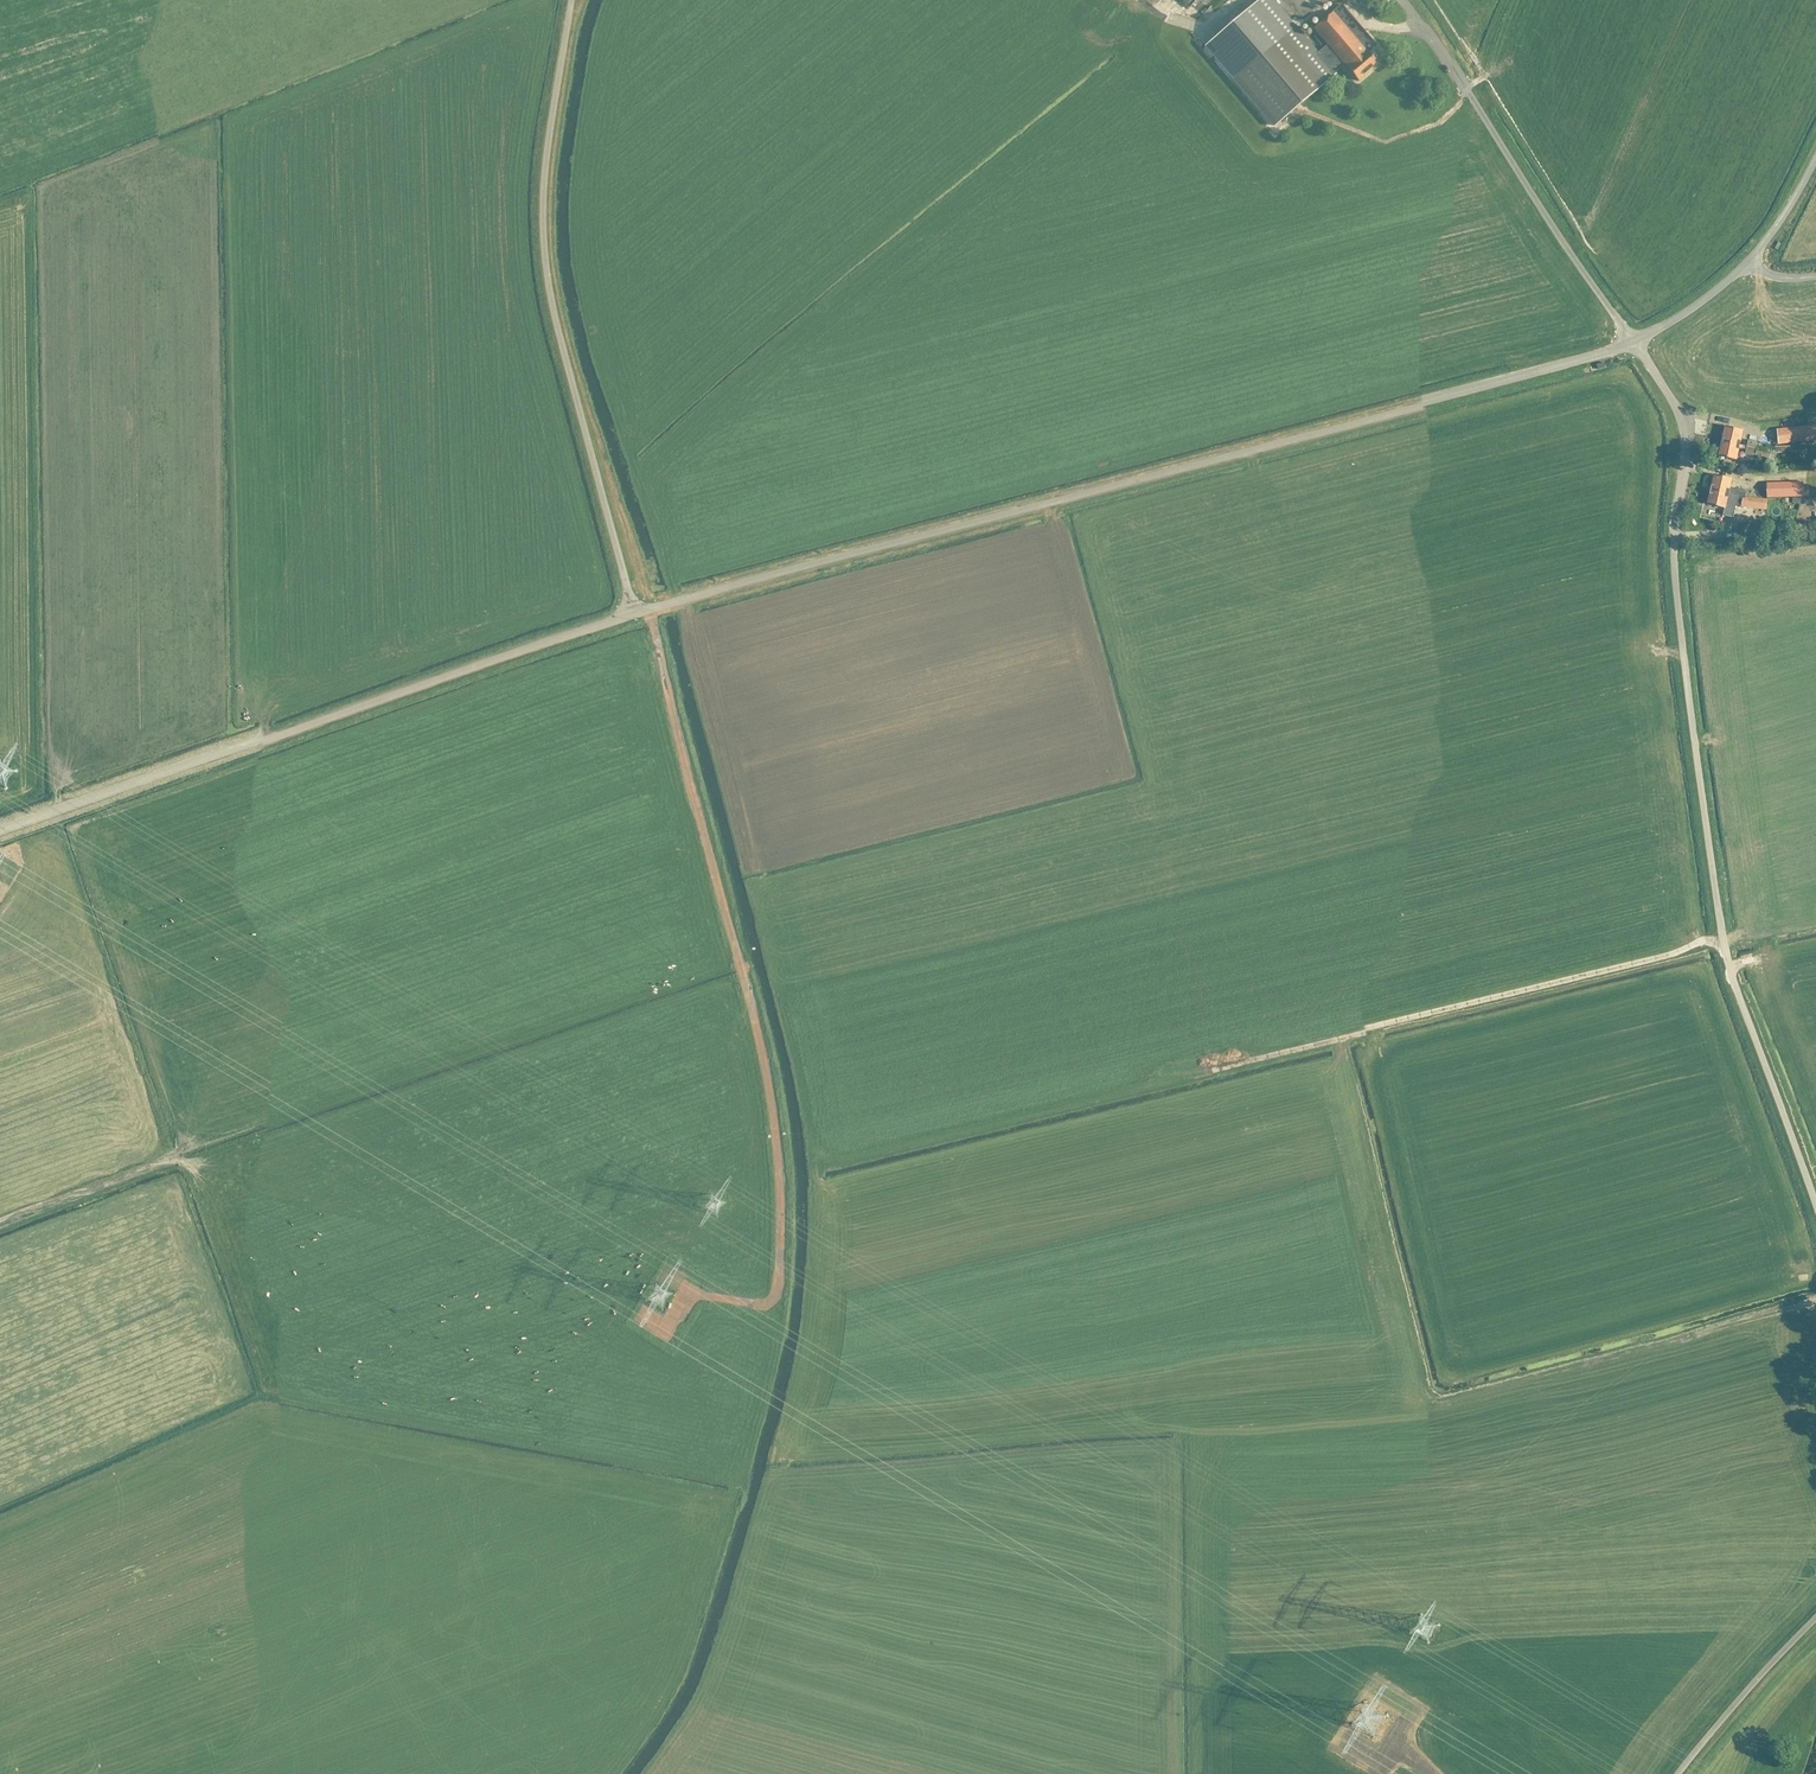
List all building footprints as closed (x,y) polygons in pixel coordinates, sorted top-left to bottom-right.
[(1205,42),(1273,121),(1334,69),(1334,68),(1343,60),(1327,40),(1317,48),(1276,0),(1254,0),(1205,42)] [(1340,0),(1313,24),(1326,40),(1327,40),(1343,60),(1344,60),(1343,61),(1357,77),(1377,60),(1367,48),(1375,41),(1340,0)] [(1703,422),(1716,425),(1717,418),(1705,416),(1703,422)] [(1725,426),(1722,441),(1739,445),(1743,430),(1725,426)] [(1815,440),(1815,427),(1777,432),(1779,444),(1815,440)] [(1749,435),(1747,447),(1756,449),(1792,445),(1776,445),(1771,444),(1771,445),(1763,443),(1763,445),(1758,444),(1759,438),(1749,435)] [(1739,445),(1722,441),(1718,456),(1736,460),(1739,445)] [(1756,449),(1747,447),(1744,459),(1753,460),(1754,457),(1760,459),(1761,457),(1768,459),(1766,469),(1771,470),(1775,452),(1806,452),(1806,445),(1792,445),(1756,449)] [(1714,474),(1711,489),(1728,494),(1735,495),(1745,497),(1746,491),(1729,488),(1732,478),(1714,474)] [(1766,488),(1767,499),(1804,498),(1803,487),(1766,488)] [(1728,494),(1711,489),(1707,504),(1724,508),(1722,515),(1733,518),(1736,505),(1749,507),(1766,508),(1767,499),(1759,499),(1745,497),(1735,495),(1728,494)] [(1751,524),(1740,522),(1738,538),(1749,539),(1751,524)] [(649,573),(658,570),(652,553),(643,555),(649,573)]
